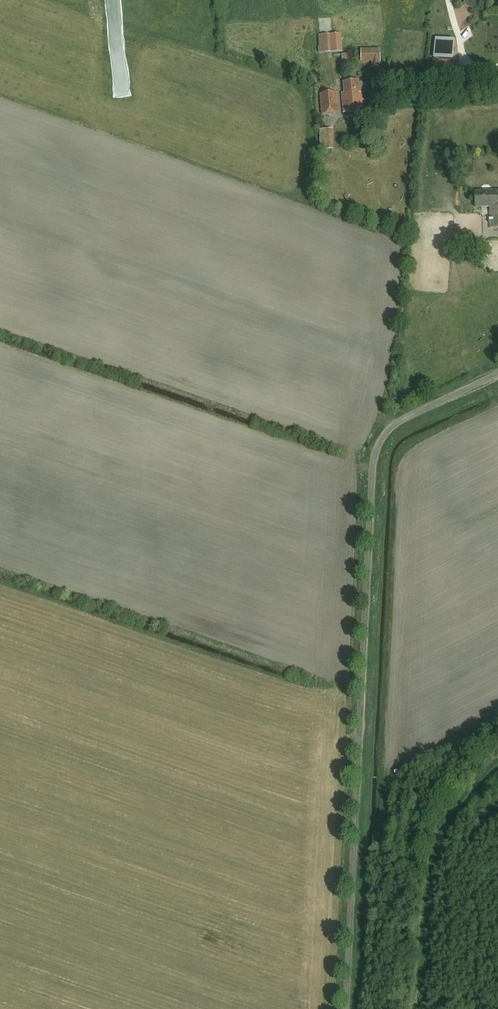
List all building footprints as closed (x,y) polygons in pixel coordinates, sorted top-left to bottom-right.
[(479,0),(469,0),(467,3),(477,10),(482,2),(479,0)] [(345,33),(322,34),(323,53),(346,52),(345,33)] [(460,39),(439,37),(437,57),(458,59),(460,39)] [(385,48),(364,49),(365,61),(385,61),(385,48)] [(355,62),(355,53),(345,53),(345,62),(355,62)] [(347,92),(344,93),(346,113),(368,110),(365,79),(346,81),(347,92)] [(340,92),(323,94),(325,114),(342,112),(340,92)] [(476,192),(476,209),(489,208),(497,208),(497,192),(476,192)] [(489,208),(490,229),(497,229),(497,208),(489,208)]
